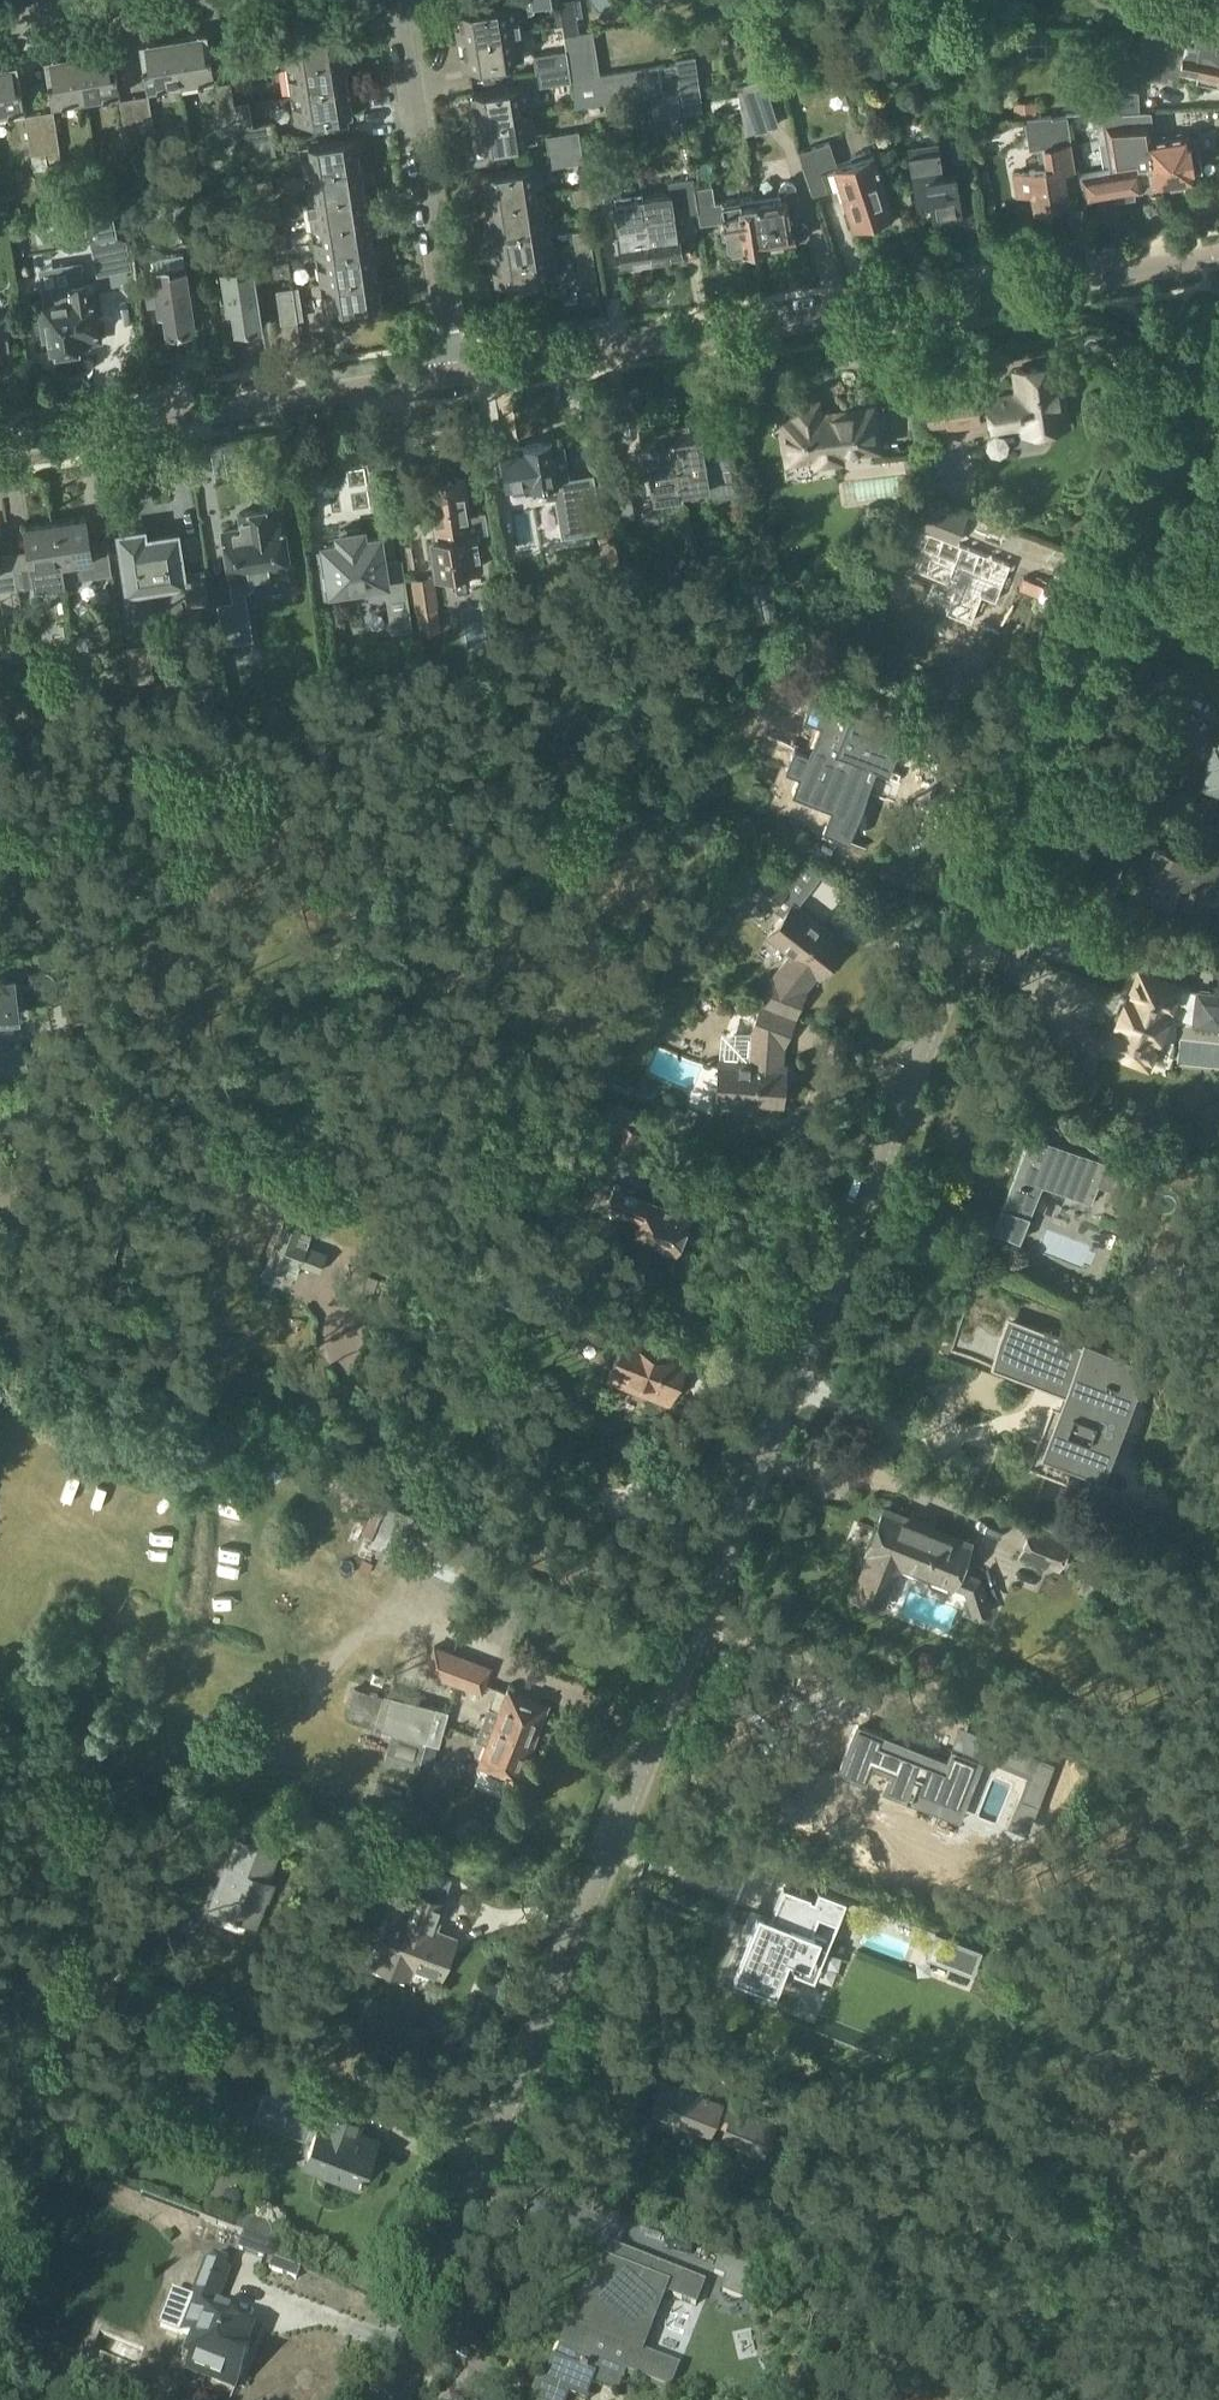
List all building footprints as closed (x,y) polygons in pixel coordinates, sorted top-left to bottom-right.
[(559,1),(559,0),(526,0),(526,2),(459,12),(463,40),(521,31),(519,18),(534,10),(533,5),(559,1)] [(579,31),(574,0),(563,0),(559,1),(563,24),(564,33),(579,31)] [(651,4),(648,0),(635,0),(641,10),(651,4)] [(1218,46),(1218,5),(1201,2),(1193,41),(1218,46)] [(567,49),(596,45),(593,29),(579,31),(564,33),(567,49)] [(232,51),(264,46),(261,30),(230,35),(232,51)] [(287,66),(325,60),(344,57),(340,30),(282,39),(284,51),(287,66)] [(207,31),(174,36),(181,83),(216,78),(207,31)] [(521,31),(463,40),(468,68),(515,60),(513,48),(523,47),(521,31)] [(1153,34),(1143,32),(1136,72),(1167,78),(1169,65),(1199,70),(1197,79),(1218,83),(1218,74),(1218,46),(1193,41),(1164,36),(1153,34)] [(174,36),(140,42),(147,89),(181,83),(177,60),(175,46),(174,36)] [(596,45),(567,49),(568,59),(568,60),(569,64),(598,59),(596,45)] [(112,46),(79,52),(86,98),(120,92),(112,46)] [(535,60),(537,69),(569,65),(569,64),(568,60),(568,59),(567,49),(534,54),(535,60)] [(52,104),(86,98),(79,52),(44,57),(52,104)] [(677,62),(681,92),(682,101),(702,98),(696,55),(676,58),(677,62)] [(291,94),(348,85),(344,57),(325,60),(287,66),(289,78),(291,94)] [(576,107),(605,103),(600,74),(598,59),(569,64),(569,65),(571,78),(572,80),(576,107)] [(0,65),(0,113),(25,109),(18,62),(0,65)] [(658,65),(662,94),(681,92),(677,62),(658,65)] [(551,83),(572,80),(571,78),(569,65),(537,69),(539,85),(551,83)] [(644,67),(648,96),(662,94),(658,65),(644,67)] [(633,99),(648,96),(644,67),(629,69),(633,99)] [(615,71),(619,101),(633,99),(629,69),(615,71)] [(605,103),(619,101),(615,71),(600,74),(605,103)] [(237,88),(253,85),(251,72),(235,74),(237,88)] [(745,132),(778,123),(761,72),(755,74),(756,79),(737,86),(745,132)] [(237,121),(231,81),(217,83),(223,123),(237,121)] [(476,120),(533,111),(533,110),(523,112),(521,101),(531,100),(529,84),(472,93),(476,120)] [(348,85),(291,94),(291,95),(302,93),(303,103),(293,105),(295,122),(353,113),(348,85)] [(1140,110),(1139,90),(1085,93),(1086,112),(1107,112),(1108,112),(1140,110)] [(678,93),(652,96),(655,116),(681,112),(678,93)] [(149,95),(135,97),(136,107),(141,136),(155,134),(149,95)] [(136,107),(135,97),(120,99),(127,139),(141,136),(136,107)] [(1015,116),(1038,115),(1037,101),(1014,102),(1015,116)] [(53,110),(39,113),(41,123),(46,152),(60,150),(53,110)] [(1109,126),(1115,168),(1125,166),(1139,164),(1200,154),(1198,142),(1194,138),(1190,138),(1189,132),(1156,137),(1152,110),(1140,110),(1108,112),(1107,112),(1109,126)] [(533,111),(476,120),(480,148),(527,141),(525,130),(535,128),(533,111)] [(39,113),(26,115),(32,154),(46,152),(41,123),(39,113)] [(1071,142),(1068,119),(1068,115),(1052,117),(1051,113),(1038,115),(1024,117),(1029,148),(1042,146),(1046,166),(1030,169),(1030,170),(1013,172),(1017,192),(1033,190),(1036,207),(1067,202),(1057,144),(1071,142)] [(241,142),(273,137),(271,122),(239,127),(239,130),(241,142)] [(985,125),(987,137),(1000,135),(997,122),(985,125)] [(549,150),(582,145),(579,129),(547,134),(549,150)] [(273,137),(241,142),(243,158),(276,153),(273,137)] [(303,173),(361,164),(356,137),(310,145),(312,155),(301,157),(303,173)] [(837,163),(829,141),(799,151),(813,192),(842,182),(850,210),(846,211),(850,223),(854,222),(855,223),(873,217),(876,226),(893,221),(890,212),(893,211),(878,165),(879,164),(878,159),(876,160),(873,151),(872,152),(870,148),(851,154),(853,158),(837,163)] [(943,171),(938,143),(908,148),(916,196),(929,194),(933,222),(963,217),(956,169),(943,171)] [(582,145),(549,150),(551,165),(584,160),(582,145)] [(1162,170),(1164,184),(1196,179),(1195,172),(1199,171),(1202,167),(1200,154),(1139,164),(1141,174),(1162,170)] [(307,200),(365,191),(361,164),(303,173),(304,174),(314,173),(316,182),(305,184),(307,200)] [(1133,189),(1164,184),(1162,170),(1141,174),(1139,164),(1125,166),(1115,168),(1095,171),(1081,173),(1085,197),(1108,193),(1118,192),(1118,195),(1118,198),(1134,195),(1134,192),(1133,192),(1133,189)] [(488,201),(545,192),(545,190),(535,192),(534,182),(544,181),(541,165),(484,173),(488,201)] [(257,193),(273,191),(271,178),(255,181),(257,193)] [(652,258),(663,256),(669,255),(670,258),(682,257),(680,241),(678,230),(677,230),(674,213),(699,210),(695,187),(694,178),(668,181),(669,190),(643,194),(652,258)] [(798,194),(796,195),(795,183),(792,181),(791,181),(789,180),(787,180),(785,181),(783,182),(782,183),(781,184),(780,185),(782,197),(758,201),(765,243),(794,239),(794,238),(806,236),(807,235),(808,233),(808,232),(808,230),(808,228),(808,227),(807,226),(806,224),(805,223),(804,222),(803,221),(802,221),(798,194)] [(602,184),(588,186),(591,202),(592,208),(606,206),(602,184)] [(576,204),(590,202),(591,202),(588,186),(588,185),(574,187),(576,204)] [(758,201),(757,197),(757,195),(722,201),(723,203),(713,205),(713,203),(716,203),(713,185),(695,187),(699,210),(700,222),(715,220),(715,217),(724,216),(729,247),(731,250),(735,251),(737,249),(737,246),(742,246),(742,248),(765,244),(758,201)] [(312,227),(369,218),(365,191),(307,200),(309,212),(312,227)] [(535,193),(488,201),(493,228),(539,221),(538,210),(548,208),(545,192),(535,193)] [(615,199),(622,243),(625,265),(637,263),(637,260),(652,258),(643,194),(615,199)] [(1153,206),(1163,205),(1162,194),(1152,196),(1153,206)] [(122,203),(85,209),(92,246),(128,240),(122,203)] [(266,221),(281,218),(279,205),(263,207),(266,221)] [(1178,206),(1166,209),(1169,222),(1181,220),(1178,206)] [(328,253),(373,245),(369,218),(312,227),(312,228),(323,227),(325,237),(313,239),(316,254),(328,253)] [(539,221),(493,228),(497,256),(544,248),(542,237),(552,236),(549,219),(539,221)] [(575,243),(591,241),(589,228),(573,230),(575,243)] [(270,248),(286,245),(284,231),(268,234),(270,248)] [(591,241),(575,243),(580,274),(596,272),(591,241)] [(329,265),(317,266),(320,282),(332,280),(377,273),(373,245),(328,253),(329,265)] [(554,247),(497,256),(501,283),(548,276),(548,275),(558,273),(554,247)] [(150,259),(152,269),(155,285),(147,287),(150,305),(157,304),(158,311),(163,310),(166,330),(195,326),(186,264),(184,254),(150,259)] [(274,275),(290,272),(288,259),(272,261),(274,275)] [(263,325),(254,263),(221,268),(227,310),(232,309),(235,329),(263,325)] [(382,301),(377,273),(332,280),(333,287),(321,289),(324,310),(382,301)] [(89,294),(87,281),(72,283),(74,297),(47,301),(50,320),(43,321),(46,340),(53,339),(54,351),(83,347),(81,333),(99,330),(100,339),(101,339),(94,294),(89,294)] [(281,321),(297,319),(292,287),(276,289),(281,321)] [(12,364),(6,317),(0,317),(0,366),(12,364)] [(1112,353),(1099,360),(1106,374),(1119,367),(1112,353)] [(977,390),(925,398),(930,429),(982,421),(981,411),(990,410),(993,427),(1024,422),(1026,431),(1067,425),(1063,398),(1060,398),(1055,364),(1016,370),(1020,393),(988,397),(989,400),(979,401),(977,390)] [(817,456),(824,460),(834,459),(839,452),(878,446),(872,405),(820,413),(818,400),(793,404),(795,417),(789,418),(791,435),(785,436),(789,460),(817,456)] [(683,421),(670,424),(681,490),(708,486),(708,482),(719,480),(717,470),(732,467),(727,436),(703,440),(701,431),(702,431),(700,415),(683,418),(683,421)] [(633,453),(625,459),(627,473),(637,477),(650,475),(654,498),(681,494),(670,424),(657,426),(656,423),(642,425),(647,450),(633,453)] [(520,446),(506,448),(511,486),(526,484),(526,485),(544,482),(547,496),(556,495),(563,534),(601,528),(593,477),(569,481),(563,445),(553,446),(552,440),(520,445),(520,446)] [(719,480),(708,482),(708,486),(710,498),(736,494),(732,467),(717,470),(719,480)] [(468,513),(463,479),(429,485),(437,535),(429,536),(435,575),(481,568),(478,545),(476,534),(489,532),(486,511),(468,513)] [(613,517),(637,513),(634,490),(624,492),(610,494),(613,517)] [(920,527),(956,542),(967,514),(931,500),(920,527)] [(277,521),(275,505),(240,510),(241,512),(244,512),(245,521),(242,521),(243,526),(223,529),(231,577),(231,576),(235,600),(220,602),(226,640),(252,636),(246,598),(244,589),(249,588),(255,580),(253,573),(288,567),(280,520),(277,521)] [(61,553),(63,563),(81,560),(83,577),(112,573),(108,543),(91,545),(86,515),(56,520),(61,553)] [(29,555),(14,557),(18,587),(33,585),(34,591),(66,586),(63,563),(61,553),(56,520),(25,525),(29,555)] [(145,539),(143,528),(121,532),(129,588),(185,579),(177,532),(154,535),(155,537),(145,539)] [(326,550),(320,551),(327,595),(332,595),(332,594),(354,591),(353,585),(387,580),(389,598),(408,595),(403,559),(384,562),(380,536),(364,538),(363,529),(339,533),(340,542),(325,544),(326,550)] [(882,550),(901,558),(908,540),(889,533),(882,550)] [(599,537),(604,567),(619,564),(614,534),(599,537)] [(1011,563),(962,543),(956,558),(939,551),(921,544),(912,566),(965,587),(960,601),(980,609),(985,596),(996,600),(1011,563)] [(14,557),(0,559),(0,590),(18,587),(14,557)] [(193,602),(210,600),(205,567),(188,570),(193,602)] [(441,630),(434,575),(411,578),(418,633),(441,630)] [(779,616),(773,577),(752,581),(759,619),(779,616)] [(126,681),(124,667),(114,669),(116,682),(126,681)] [(889,770),(906,728),(831,698),(810,753),(794,746),(785,769),(801,775),(794,794),(832,808),(828,821),(851,830),(847,839),(848,840),(868,790),(860,787),(869,762),(889,770)] [(211,721),(213,736),(229,734),(227,718),(211,721)] [(33,729),(18,731),(20,742),(35,739),(33,729)] [(1207,779),(1218,784),(1218,744),(1216,743),(1210,758),(1214,759),(1207,779)] [(1154,842),(1137,887),(1170,900),(1179,879),(1190,883),(1189,887),(1193,889),(1194,886),(1214,894),(1218,882),(1218,862),(1189,850),(1187,855),(1154,842)] [(795,1016),(799,1006),(805,990),(818,973),(821,974),(823,972),(827,975),(837,963),(832,960),(846,943),(794,903),(798,898),(786,889),(787,889),(757,866),(742,885),(772,908),(773,907),(783,915),(768,934),(792,952),(774,976),(763,1003),(795,1016)] [(1178,986),(1178,985),(1140,969),(1131,992),(1128,991),(1115,1024),(1118,1025),(1108,1048),(1147,1064),(1171,1003),(1194,1012),(1193,1023),(1218,1026),(1218,992),(1197,990),(1196,993),(1178,986)] [(22,1012),(17,974),(0,977),(0,1015),(22,1012)] [(627,988),(636,992),(640,983),(631,979),(627,988)] [(784,1043),(795,1016),(763,1003),(752,1031),(752,1032),(723,1030),(720,1058),(717,1098),(783,1104),(784,1082),(789,1083),(791,1068),(786,1067),(786,1063),(783,1063),(784,1043)] [(0,1046),(0,1077),(29,1075),(25,1043),(0,1046)] [(655,1078),(641,1074),(637,1086),(652,1091),(655,1078)] [(608,1117),(597,1138),(610,1146),(610,1147),(629,1157),(635,1146),(642,1150),(649,1137),(637,1131),(646,1114),(608,1099),(603,1114),(608,1117)] [(659,1102),(654,1115),(690,1129),(697,1109),(689,1106),(686,1113),(659,1102)] [(992,1229),(1020,1240),(1043,1183),(1092,1202),(1101,1181),(1114,1186),(1121,1167),(1031,1131),(992,1229)] [(675,1248),(676,1245),(680,1244),(683,1237),(683,1236),(681,1233),(689,1213),(616,1183),(608,1202),(642,1215),(635,1232),(675,1248)] [(312,1233),(282,1222),(267,1265),(286,1272),(291,1260),(319,1271),(326,1252),(307,1245),(312,1233)] [(1193,1284),(1199,1267),(1184,1261),(1178,1279),(1193,1284)] [(375,1287),(379,1277),(356,1269),(352,1279),(375,1287)] [(622,1342),(608,1376),(669,1400),(677,1380),(681,1379),(685,1369),(682,1366),(685,1359),(648,1345),(655,1327),(583,1299),(574,1323),(622,1342)] [(1050,1444),(1101,1464),(1130,1387),(1131,1388),(1141,1362),(1090,1342),(1088,1346),(968,1300),(954,1336),(1020,1362),(1019,1365),(1036,1372),(1043,1375),(1044,1371),(1074,1382),(1057,1425),(1056,1427),(1050,1444)] [(288,1436),(263,1424),(258,1435),(283,1447),(288,1436)] [(1049,1459),(1003,1441),(987,1481),(986,1485),(1032,1502),(1049,1459)] [(362,1531),(374,1536),(385,1511),(374,1505),(362,1531)] [(960,1569),(971,1541),(884,1507),(867,1550),(871,1552),(854,1597),(881,1607),(898,1562),(967,1589),(976,1618),(991,1614),(979,1577),(960,1569)] [(1018,1554),(1059,1570),(1072,1537),(1031,1521),(1018,1554)] [(424,1671),(483,1693),(494,1666),(434,1643),(424,1671)] [(440,1743),(449,1709),(384,1692),(383,1693),(354,1685),(346,1717),(375,1725),(374,1727),(392,1731),(385,1759),(419,1768),(421,1762),(432,1765),(438,1743),(440,1743)] [(475,1781),(511,1795),(546,1704),(510,1690),(505,1703),(502,1702),(498,1713),(490,1710),(479,1738),(491,1742),(475,1781)] [(859,1729),(842,1773),(864,1781),(871,1763),(894,1772),(887,1790),(906,1797),(909,1788),(958,1806),(976,1761),(954,1753),(947,1770),(878,1744),(881,1737),(859,1729)] [(1009,1748),(1004,1761),(1032,1772),(1023,1797),(1037,1802),(1051,1764),(1009,1748)] [(477,1831),(483,1813),(462,1806),(456,1823),(477,1831)] [(236,1834),(208,1907),(257,1925),(267,1898),(269,1899),(276,1881),(270,1878),(280,1851),(236,1834)] [(819,1886),(815,1895),(811,1894),(812,1892),(784,1881),(771,1913),(759,1908),(734,1974),(776,1990),(790,1956),(792,1957),(791,1959),(797,1961),(793,1970),(815,1978),(846,1896),(819,1886)] [(377,1956),(374,1964),(393,1971),(411,1977),(415,1966),(441,1976),(448,1958),(456,1939),(442,1933),(436,1931),(446,1904),(422,1895),(416,1892),(403,1887),(393,1914),(378,1951),(379,1952),(377,1956)] [(936,1932),(926,1956),(973,1975),(983,1950),(936,1932)] [(272,2073),(261,2100),(312,2120),(320,2123),(308,2154),(324,2161),(320,2171),(360,2187),(378,2142),(356,2133),(367,2105),(368,2104),(338,2092),(338,2094),(324,2088),(322,2092),(272,2073)] [(778,2121),(734,2105),(662,2077),(649,2111),(709,2134),(713,2120),(725,2125),(719,2139),(764,2156),(778,2121)] [(242,2235),(236,2250),(263,2260),(271,2243),(271,2241),(271,2237),(271,2234),(270,2231),(269,2229),(266,2226),(263,2223),(255,2220),(252,2220),(249,2220),(246,2220),(243,2221),(240,2224),(237,2226),(236,2228),(236,2230),(236,2231),(237,2232),(238,2233),(242,2235)] [(568,2326),(560,2347),(564,2349),(573,2352),(573,2353),(596,2362),(625,2373),(626,2373),(669,2390),(678,2368),(642,2354),(665,2295),(695,2307),(704,2286),(675,2274),(613,2250),(608,2264),(604,2262),(603,2262),(594,2287),(593,2289),(588,2301),(577,2329),(568,2326)] [(217,2302),(230,2268),(208,2259),(195,2293),(194,2293),(191,2302),(199,2305),(186,2338),(197,2342),(186,2369),(207,2378),(210,2369),(239,2381),(249,2357),(247,2356),(255,2335),(231,2325),(233,2318),(214,2310),(218,2302),(217,2302)] [(708,2288),(750,2304),(760,2276),(719,2260),(708,2288)] [(295,2281),(299,2271),(272,2261),(268,2271),(295,2281)] [(539,2399),(566,2399),(568,2396),(577,2399),(586,2399),(592,2385),(617,2395),(625,2373),(596,2362),(573,2353),(573,2352),(564,2349),(560,2347),(554,2361),(550,2359),(540,2384),(539,2385),(544,2387),(539,2399)]
